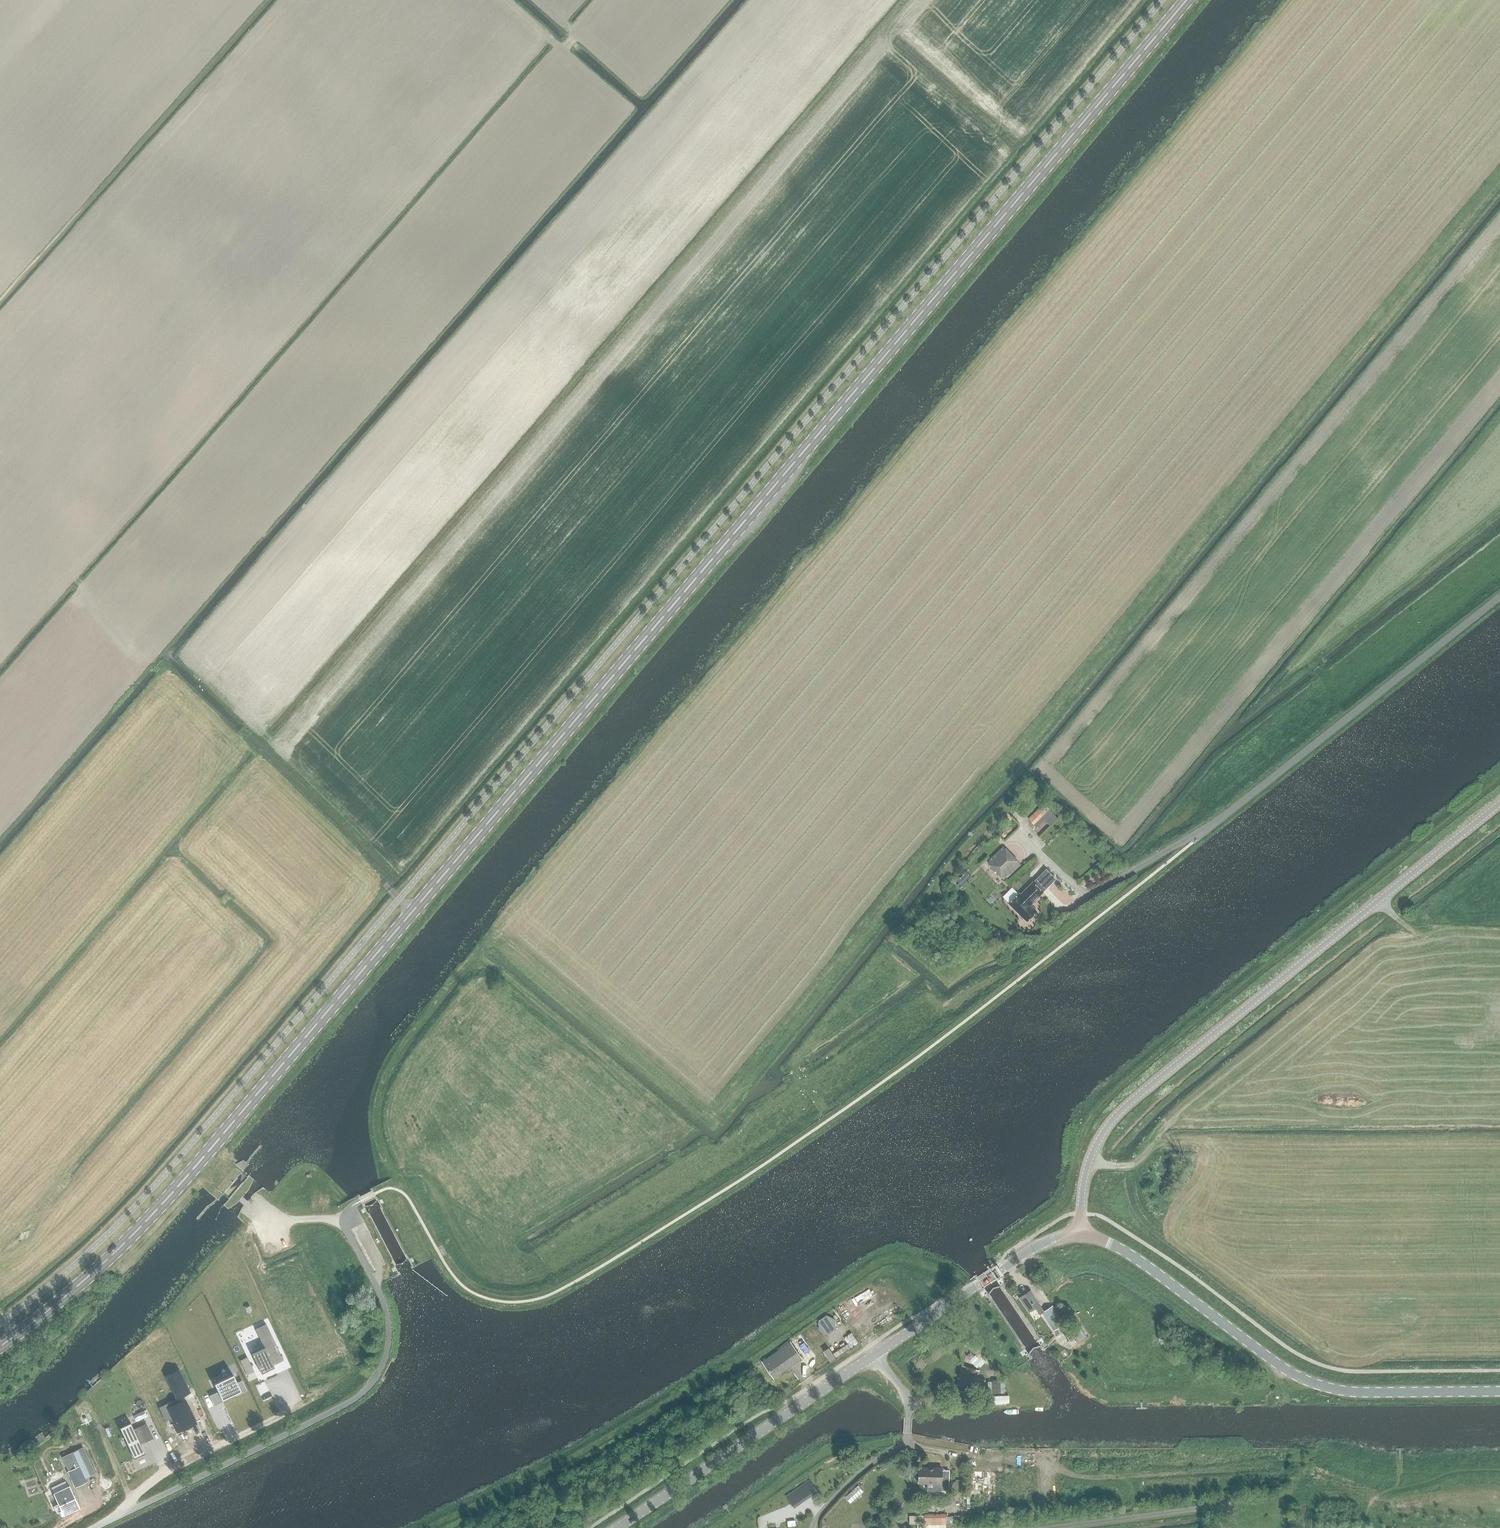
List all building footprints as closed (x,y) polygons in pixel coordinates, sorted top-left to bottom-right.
[(1044,803),(1028,819),(1035,826),(1051,810),(1044,803)] [(1003,847),(987,862),(1004,880),(1020,865),(1003,847)] [(1042,892),(1049,886),(1040,876),(1033,883),(1033,882),(1020,895),(1019,894),(1009,904),(1027,922),(1037,911),(1030,905),(1043,892),(1042,892)] [(1030,1290),(1018,1299),(1027,1313),(1035,1307),(1039,1313),(1041,1312),(1053,1329),(1063,1322),(1064,1321),(1063,1320),(1052,1305),(1044,1310),(1040,1304),(1030,1290)] [(263,1347),(250,1353),(259,1371),(283,1360),(265,1324),(254,1329),(263,1347)] [(774,1379),(802,1359),(791,1342),(762,1362),(774,1379)] [(837,1357),(852,1346),(849,1342),(834,1352),(837,1357)] [(930,1363),(947,1353),(943,1347),(926,1358),(930,1363)] [(979,1351),(976,1354),(985,1364),(988,1361),(979,1351)] [(247,1357),(239,1360),(246,1375),(254,1372),(247,1357)] [(978,1371),(962,1366),(957,1385),(960,1386),(959,1390),(968,1393),(969,1389),(973,1390),(978,1371)] [(178,1368),(164,1375),(175,1398),(177,1402),(168,1406),(172,1415),(170,1416),(174,1424),(172,1424),(175,1431),(193,1423),(182,1399),(182,1400),(180,1396),(189,1391),(178,1368)] [(217,1368),(198,1377),(208,1398),(217,1394),(220,1401),(239,1392),(231,1376),(223,1380),(217,1368)] [(984,1382),(985,1394),(1004,1393),(1004,1381),(984,1382)] [(146,1416),(144,1411),(133,1416),(136,1421),(146,1416)] [(210,1417),(199,1423),(205,1437),(216,1432),(210,1417)] [(130,1422),(118,1427),(133,1458),(144,1453),(139,1443),(144,1441),(138,1427),(133,1430),(130,1422)] [(185,1434),(168,1442),(173,1453),(190,1445),(185,1434)] [(87,1482),(79,1466),(67,1472),(74,1488),(87,1482)] [(936,1491),(948,1491),(949,1479),(941,1479),(942,1468),(919,1468),(918,1483),(936,1483),(936,1491)] [(852,1502),(865,1490),(859,1484),(846,1497),(852,1502)] [(53,1493),(61,1510),(58,1511),(61,1516),(79,1508),(78,1505),(68,1486),(53,1493)] [(794,1492),(786,1498),(793,1507),(800,1501),(794,1492)] [(917,1524),(947,1523),(947,1514),(924,1514),(924,1518),(917,1518),(917,1524)]
